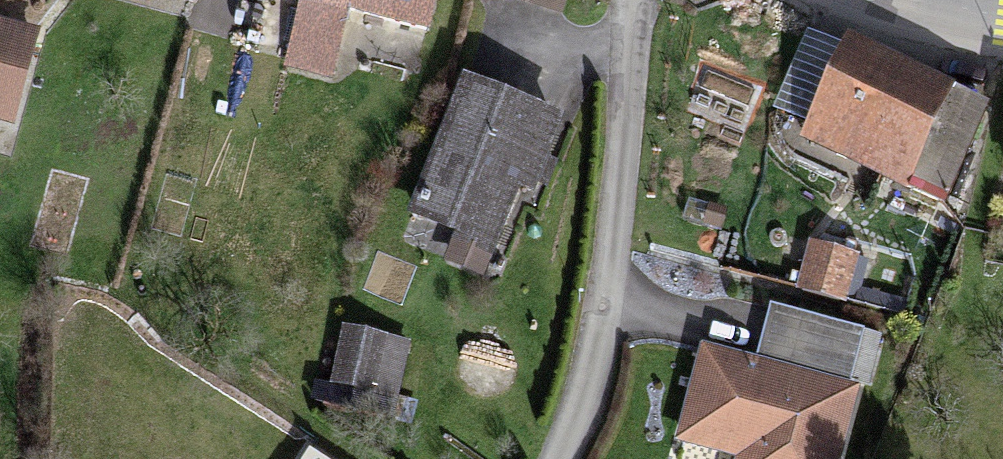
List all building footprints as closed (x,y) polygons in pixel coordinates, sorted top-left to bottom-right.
[(258,8),(303,20),(287,77),(327,88),(343,28),(416,48),(430,0),(260,0),(258,8)] [(0,39),(0,132),(9,135),(34,48),(0,39)] [(954,108),(854,62),(814,150),(913,195),(954,108)] [(552,134),(468,99),(413,231),(497,266),(552,134)] [(857,266),(811,253),(799,294),(846,307),(857,266)] [(774,323),(758,375),(705,359),(678,448),(714,458),(841,458),(873,352),(774,323)] [(404,362),(346,346),(333,390),(392,406),(404,362)]
